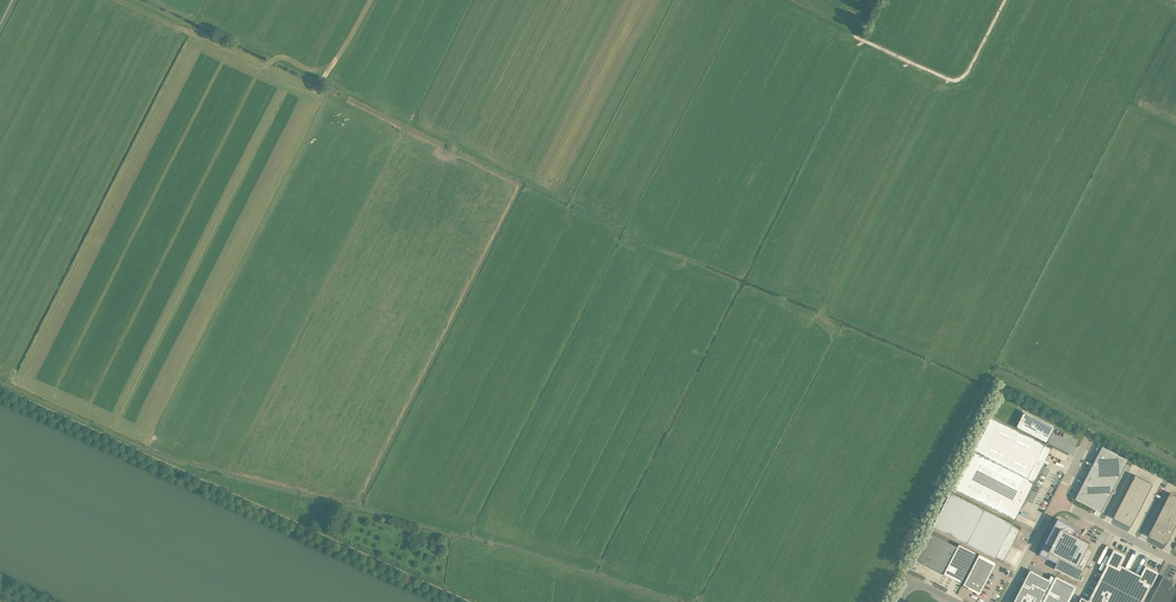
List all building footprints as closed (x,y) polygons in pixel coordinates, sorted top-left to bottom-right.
[(1016,427),(1019,428),(1047,443),(1051,436),(1049,434),(1052,428),(1037,420),(1037,419),(1037,418),(1036,419),(1026,414),(1022,421),(1020,420),(1016,427)] [(973,450),(953,488),(1015,520),(1015,519),(1014,518),(1014,519),(1008,516),(1014,504),(1019,506),(1020,507),(1024,500),(1033,482),(1034,483),(1035,482),(1034,481),(1035,479),(1036,480),(1036,479),(1035,478),(1042,465),(1045,459),(1039,456),(1042,450),(1045,444),(1051,447),(1050,447),(1052,448),(1052,447),(1045,443),(991,415),(973,450)] [(1103,446),(1094,463),(1120,476),(1129,459),(1103,446)] [(1094,463),(1084,481),(1111,494),(1120,476),(1094,463)] [(1135,475),(1131,483),(1140,488),(1144,479),(1135,475)] [(1144,479),(1140,488),(1149,492),(1153,484),(1144,479)] [(1084,481),(1075,498),(1102,512),(1111,494),(1084,481)] [(1131,483),(1128,490),(1137,494),(1140,488),(1131,483)] [(1140,488),(1137,494),(1146,499),(1149,492),(1140,488)] [(1128,490),(1124,496),(1133,501),(1137,494),(1128,490)] [(1015,538),(1021,527),(951,491),(934,525),(996,557),(1007,535),(1015,538)] [(1166,501),(1175,506),(1175,503),(1175,496),(1170,493),(1166,501)] [(1137,494),(1133,501),(1142,505),(1146,499),(1137,494)] [(1124,496),(1121,502),(1130,507),(1133,501),(1124,496)] [(1133,501),(1130,507),(1139,512),(1142,505),(1133,501)] [(1166,501),(1163,508),(1172,512),(1175,506),(1166,501)] [(1121,502),(1118,509),(1127,513),(1130,507),(1121,502)] [(1130,507),(1127,513),(1136,518),(1139,512),(1130,507)] [(1163,508),(1159,514),(1168,518),(1172,512),(1163,508)] [(1118,509),(1113,518),(1122,522),(1127,513),(1118,509)] [(1127,513),(1122,522),(1131,527),(1136,518),(1127,513)] [(1159,514),(1156,520),(1165,525),(1168,518),(1159,514)] [(1165,525),(1174,529),(1175,526),(1175,522),(1168,518),(1165,525)] [(1056,523),(1040,554),(1057,562),(1054,568),(1078,580),(1093,551),(1087,548),(1090,542),(1078,536),(1080,532),(1075,530),(1076,528),(1062,521),(1058,519),(1056,523)] [(1156,520),(1153,527),(1162,531),(1165,525),(1156,520)] [(1165,525),(1162,531),(1171,536),(1174,529),(1165,525)] [(1153,527),(1148,536),(1157,540),(1162,531),(1153,527)] [(1162,531),(1157,540),(1166,545),(1171,536),(1162,531)] [(916,560),(919,562),(943,574),(944,574),(944,573),(961,582),(976,553),(959,544),(958,547),(930,533),(916,560)] [(1158,571),(1146,566),(1141,575),(1122,565),(1126,556),(1113,550),(1088,600),(1082,597),(1079,601),(1142,601),(1158,571)] [(979,554),(964,585),(981,593),(996,563),(979,554)] [(909,569),(926,576),(925,579),(930,582),(933,575),(937,577),(939,572),(913,560),(909,569)] [(1075,587),(1051,575),(1048,581),(1031,572),(1016,601),(1067,601),(1075,587)] [(1169,579),(1163,576),(1158,585),(1150,601),(1171,601),(1175,592),(1175,588),(1171,585),(1173,581),(1169,579)]
